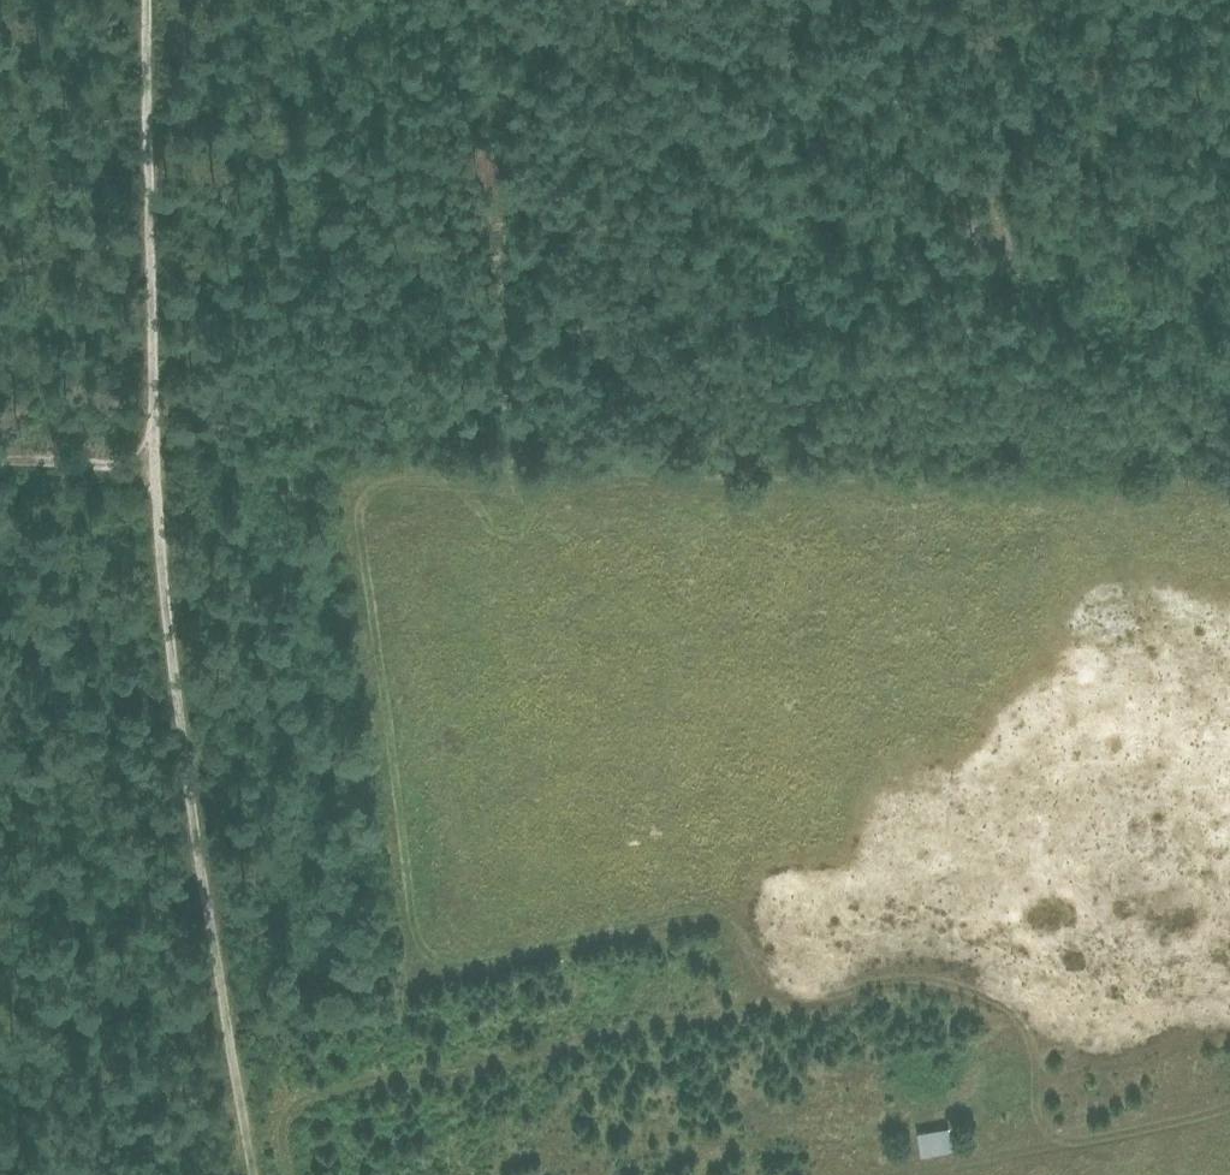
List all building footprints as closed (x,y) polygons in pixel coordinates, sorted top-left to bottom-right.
[(922,1120),(927,1143),(959,1136),(954,1114),(922,1120)]
